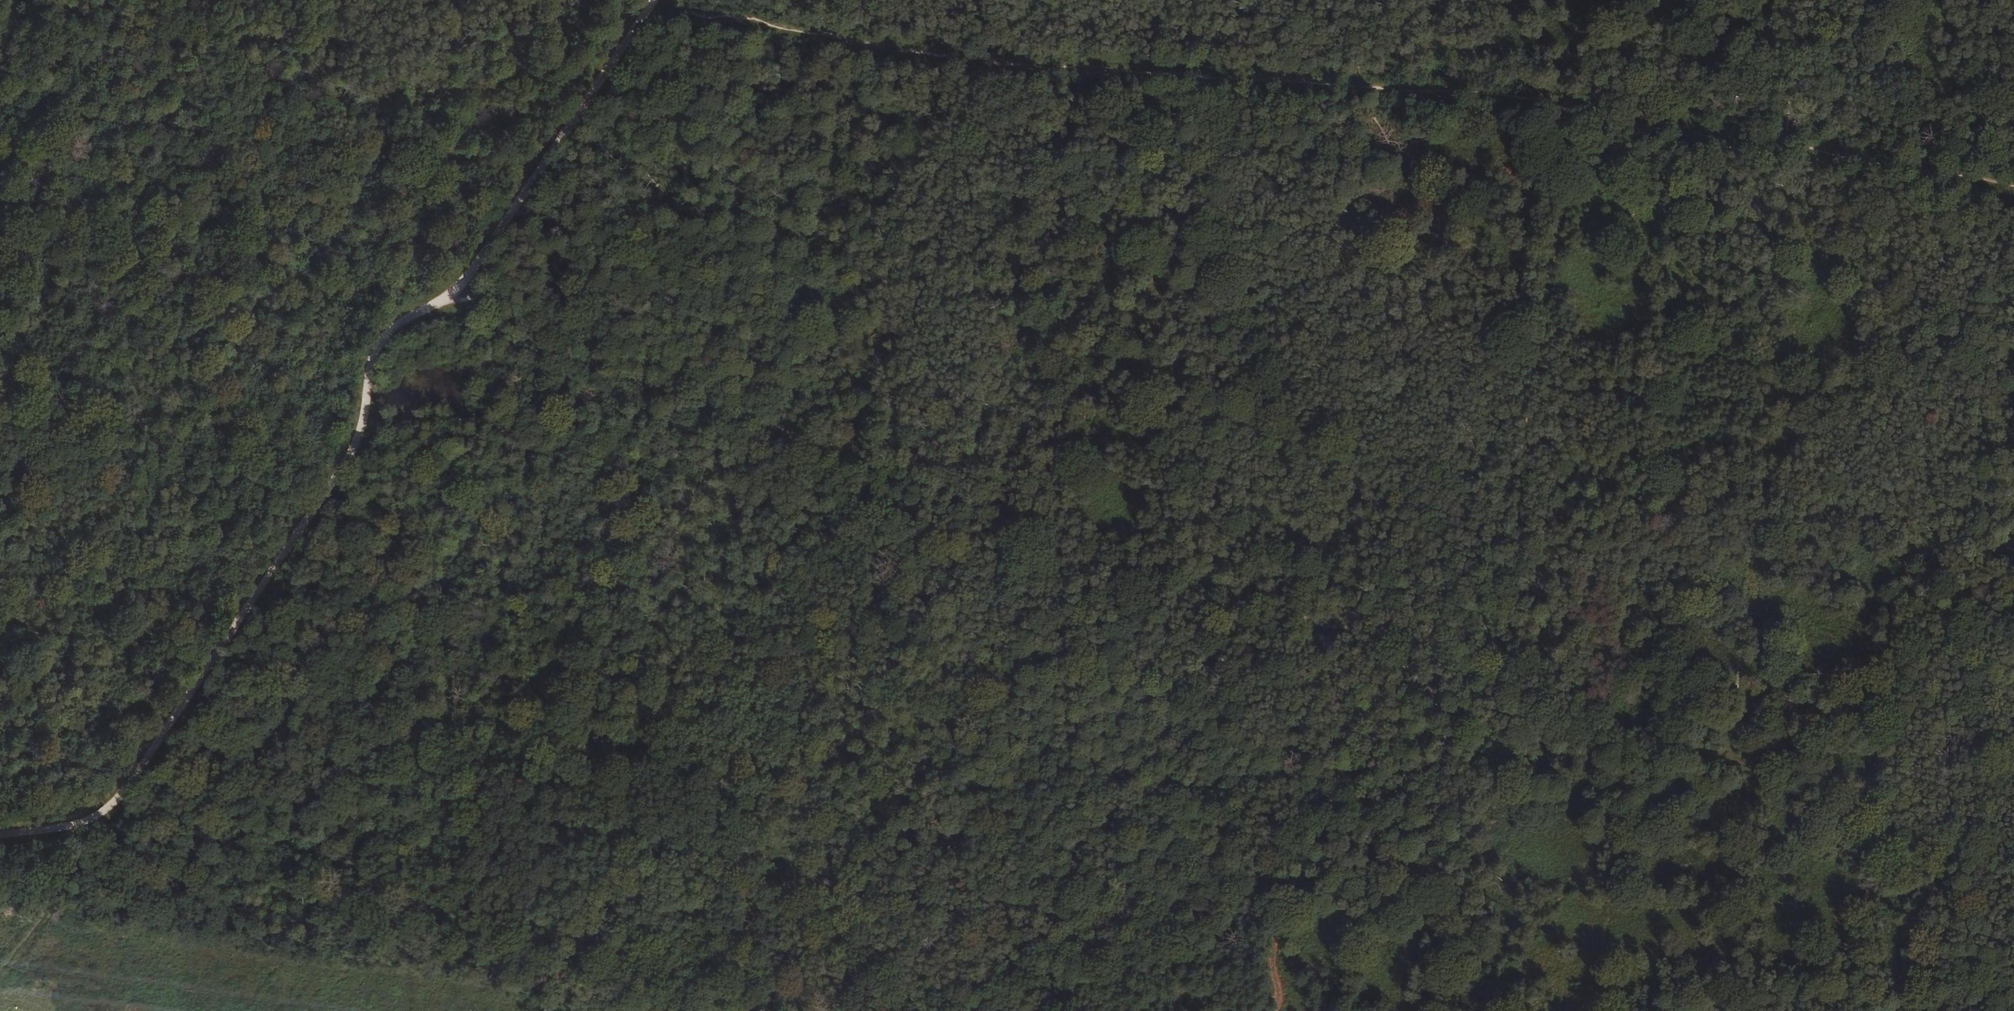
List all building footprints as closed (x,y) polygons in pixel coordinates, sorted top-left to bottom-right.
[(1940,130),(1928,128),(1924,138),(1937,141),(1940,130)]
